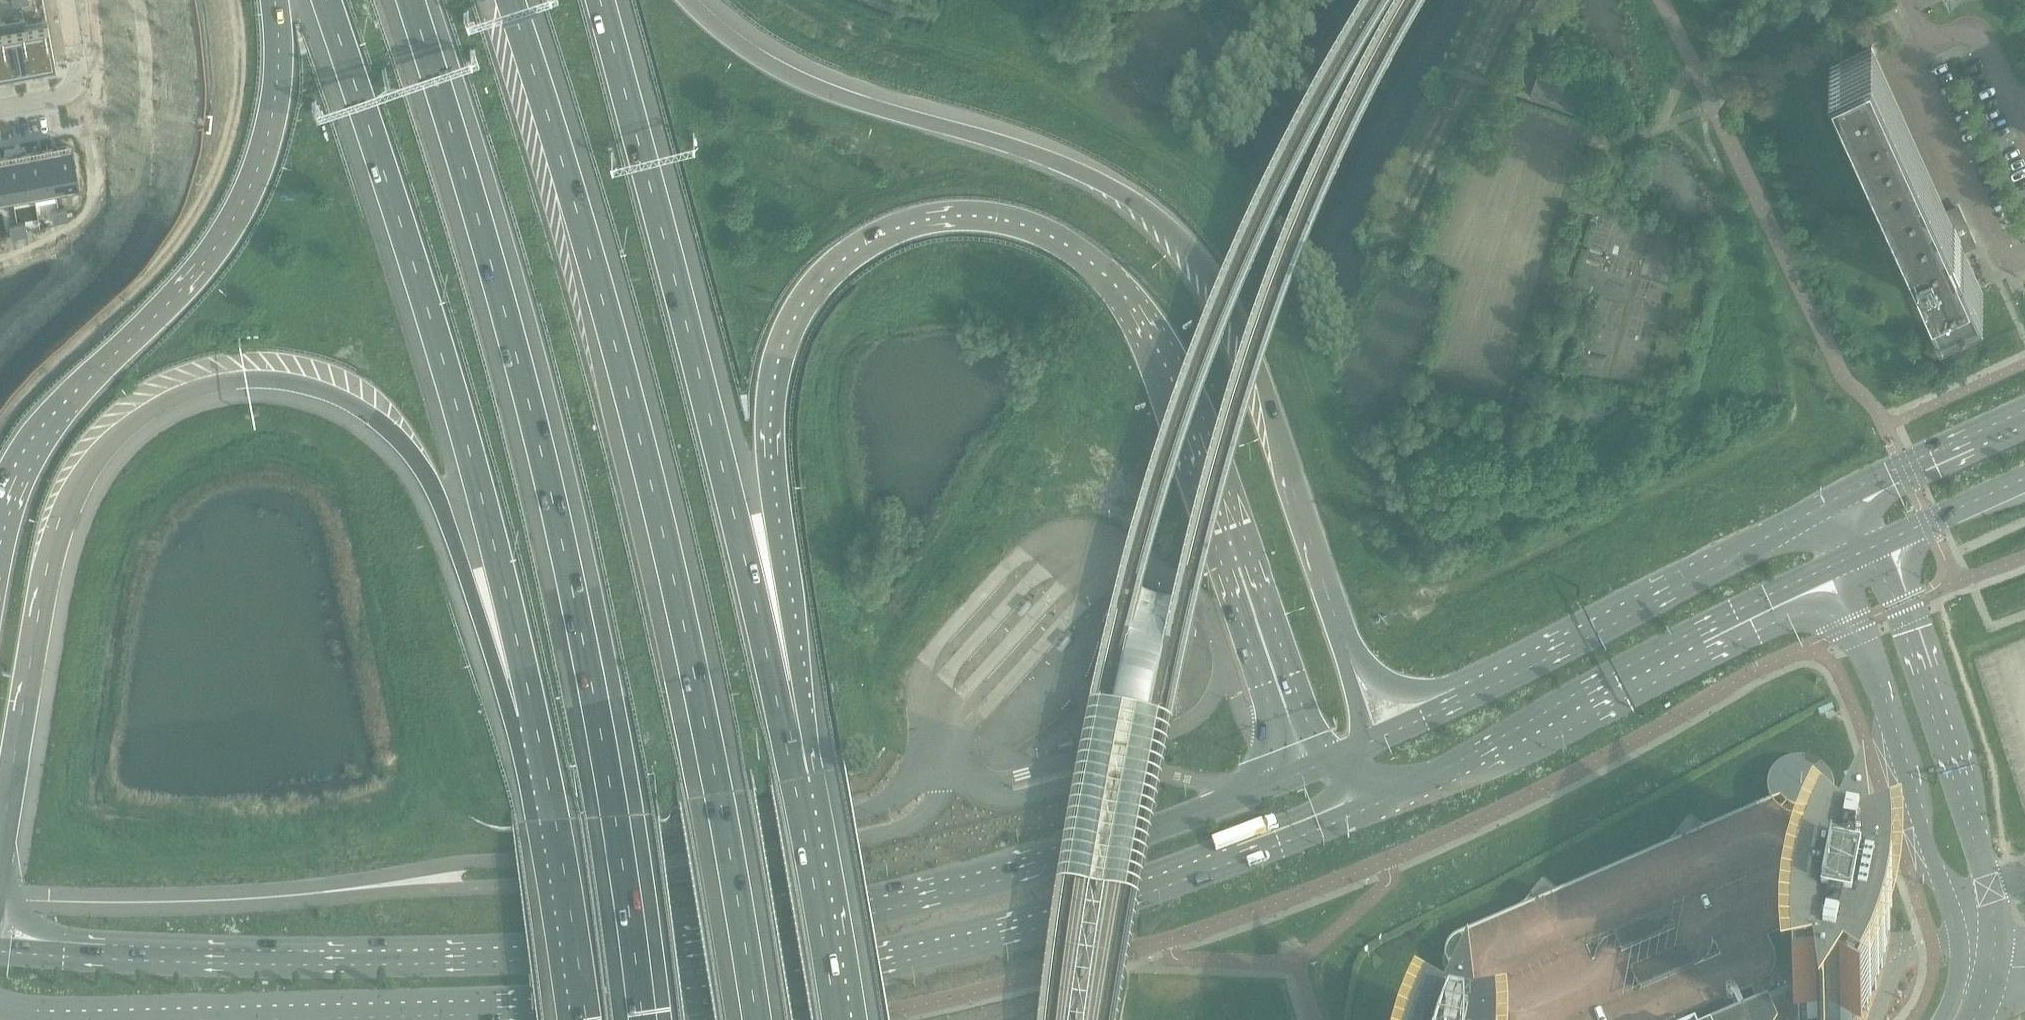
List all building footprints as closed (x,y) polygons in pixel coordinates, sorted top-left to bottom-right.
[(25,17),(24,18),(33,67),(33,65),(53,61),(53,63),(55,63),(47,18),(26,22),(25,17)] [(24,18),(2,21),(11,71),(12,71),(12,69),(32,65),(32,67),(33,67),(24,18)] [(0,22),(0,71),(11,69),(11,71),(2,21),(0,22)] [(1546,39),(1554,43),(1560,28),(1551,25),(1546,39)] [(1930,285),(1942,311),(1984,292),(1966,250),(1978,244),(1960,205),(1948,211),(1873,45),(1830,64),(1905,229),(1898,232),(1916,273),(1920,272),(1927,286),(1930,285)] [(1550,68),(1581,77),(1585,65),(1554,55),(1550,68)] [(1531,96),(1575,111),(1583,88),(1539,73),(1531,96)] [(70,146),(48,150),(56,193),(78,189),(70,146)] [(48,150),(27,154),(34,192),(54,188),(55,193),(56,193),(48,150)] [(27,154),(5,158),(12,196),(34,192),(27,154)] [(0,159),(0,199),(12,196),(5,158),(0,159)] [(67,208),(59,209),(61,221),(69,220),(67,208)] [(59,209),(51,211),(53,223),(61,221),(59,209)] [(25,222),(17,224),(20,236),(28,234),(25,222)] [(17,224),(9,225),(12,237),(20,236),(17,224)] [(1761,1014),(1770,1010),(1770,1011),(1789,1003),(1786,997),(1796,993),(1798,951),(1803,929),(1809,907),(1817,886),(1827,866),(1830,859),(1814,821),(1816,821),(1819,818),(1823,815),(1826,811),(1828,807),(1830,803),(1831,798),(1832,794),(1831,789),(1830,784),(1828,780),(1826,776),(1822,772),(1821,772),(1816,777),(1802,771),(1802,764),(1796,764),(1792,765),(1787,767),(1783,770),(1780,773),(1777,777),(1774,781),(1772,785),(1771,790),(1771,794),(1771,799),(1773,804),(1773,805),(1700,836),(1695,832),(1690,828),(1679,841),(1676,844),(1672,847),(1668,850),(1664,852),(1553,900),(1544,891),(1543,892),(1543,891),(1532,904),(1529,907),(1525,910),(1522,913),(1517,915),(1458,940),(1454,943),(1451,946),(1448,950),(1446,954),(1446,959),(1446,964),(1448,968),(1459,994),(1468,1016),(1467,1016),(1469,1019),(1747,1019),(1761,1014)] [(1796,993),(1799,993),(1799,997),(1801,1019),(1805,1019),(1818,1018),(1818,1019),(1854,1019),(1862,1005),(1863,1006),(1864,1006),(1866,1005),(1867,1005),(1868,1004),(1869,1003),(1869,1002),(1870,1000),(1870,999),(1869,998),(1869,997),(1868,996),(1867,995),(1866,994),(1868,989),(1874,991),(1874,989),(1880,967),(1885,945),(1887,923),(1887,901),(1885,877),(1868,879),(1866,858),(1865,858),(1861,858),(1857,856),(1857,857),(1856,856),(1846,875),(1831,867),(1830,868),(1829,867),(1829,866),(1828,867),(1827,866),(1817,886),(1809,907),(1803,929),(1798,951),(1796,993)]
